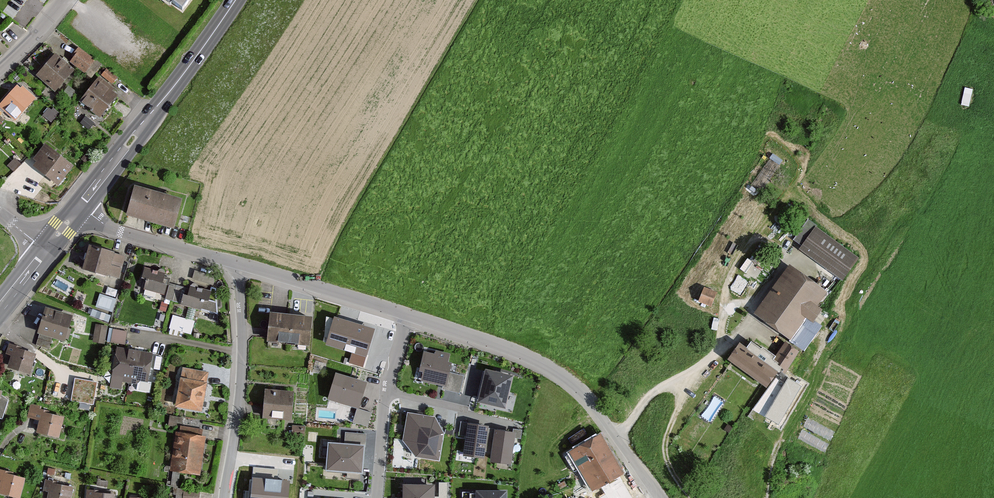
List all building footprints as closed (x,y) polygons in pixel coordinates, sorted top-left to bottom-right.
[(187,0),(159,0),(177,14),(187,0)] [(69,64),(82,74),(93,61),(76,48),(71,54),(74,57),(69,64)] [(34,78),(52,94),(71,72),(53,56),(34,78)] [(115,79),(104,71),(100,77),(110,85),(115,79)] [(76,104),(96,121),(114,99),(110,96),(113,92),(97,78),(76,104)] [(14,122),(33,101),(19,88),(17,91),(14,88),(0,103),(0,109),(14,122)] [(69,168),(41,146),(28,163),(33,166),(30,169),(54,188),(69,168)] [(25,172),(13,161),(6,169),(11,174),(8,177),(15,183),(25,172)] [(120,217),(168,230),(175,203),(127,191),(120,217)] [(858,259),(812,229),(796,253),(842,283),(858,259)] [(115,252),(89,245),(83,269),(120,278),(125,257),(114,254),(115,252)] [(825,296),(786,269),(752,318),(803,353),(816,334),(809,329),(821,311),(816,309),(825,296)] [(163,276),(141,271),(138,285),(142,286),(140,293),(161,298),(164,287),(160,286),(163,276)] [(741,292),(748,280),(739,275),(732,286),(741,292)] [(178,305),(178,307),(214,316),(216,306),(207,304),(210,293),(187,288),(186,291),(169,287),(165,302),(178,305)] [(695,304),(710,309),(715,295),(700,289),(695,304)] [(113,311),(117,296),(100,291),(96,306),(113,311)] [(110,320),(112,313),(93,307),(91,314),(110,320)] [(73,315),(46,308),(38,333),(40,333),(53,337),(65,341),(73,315)] [(371,320),(341,311),(334,330),(364,340),(371,320)] [(173,313),(170,326),(192,331),(195,318),(173,313)] [(265,343),(305,348),(309,320),(268,316),(265,343)] [(90,343),(103,345),(105,329),(93,327),(90,343)] [(124,335),(109,332),(107,345),(122,347),(124,335)] [(53,337),(40,333),(36,345),(49,349),(53,337)] [(783,376),(799,354),(784,344),(779,352),(755,335),(744,350),(737,345),(724,363),(763,391),(777,371),(783,376)] [(7,354),(10,355),(7,368),(29,374),(35,354),(20,350),(21,346),(10,343),(7,354)] [(145,389),(150,355),(113,350),(107,392),(119,394),(121,385),(145,389)] [(452,361),(423,354),(417,376),(445,384),(452,361)] [(514,375),(489,369),(481,398),(506,405),(514,375)] [(204,374),(179,371),(178,382),(174,382),(172,412),(200,415),(204,374)] [(367,383),(336,373),(329,396),(359,406),(367,383)] [(96,383),(75,379),(71,400),(93,404),(96,383)] [(0,393),(1,390),(0,390),(0,418),(4,419),(10,400),(0,393)] [(290,420),(292,395),(263,393),(261,418),(290,420)] [(702,414),(711,420),(725,401),(716,395),(702,414)] [(369,424),(373,410),(357,406),(353,420),(369,424)] [(32,423),(36,423),(34,436),(58,440),(61,419),(44,416),(45,413),(38,412),(39,409),(28,407),(26,420),(32,421),(32,423)] [(435,419),(408,416),(404,443),(421,458),(438,461),(442,433),(435,419)] [(487,426),(468,423),(464,453),(483,455),(487,426)] [(199,479),(204,439),(201,439),(202,432),(178,428),(177,437),(172,436),(167,475),(199,479)] [(516,433),(496,429),(493,442),(496,443),(493,458),(511,462),(516,433)] [(597,437),(565,455),(588,493),(592,491),(597,497),(632,497),(597,437)] [(361,446),(331,444),(329,468),(360,470),(361,446)] [(22,481),(7,478),(8,474),(0,473),(0,497),(18,497),(22,481)] [(252,480),(250,497),(287,497),(289,484),(252,480)] [(46,495),(46,497),(69,497),(70,491),(55,488),(55,485),(44,483),(42,495),(46,495)] [(405,486),(405,497),(432,497),(432,485),(405,486)]
